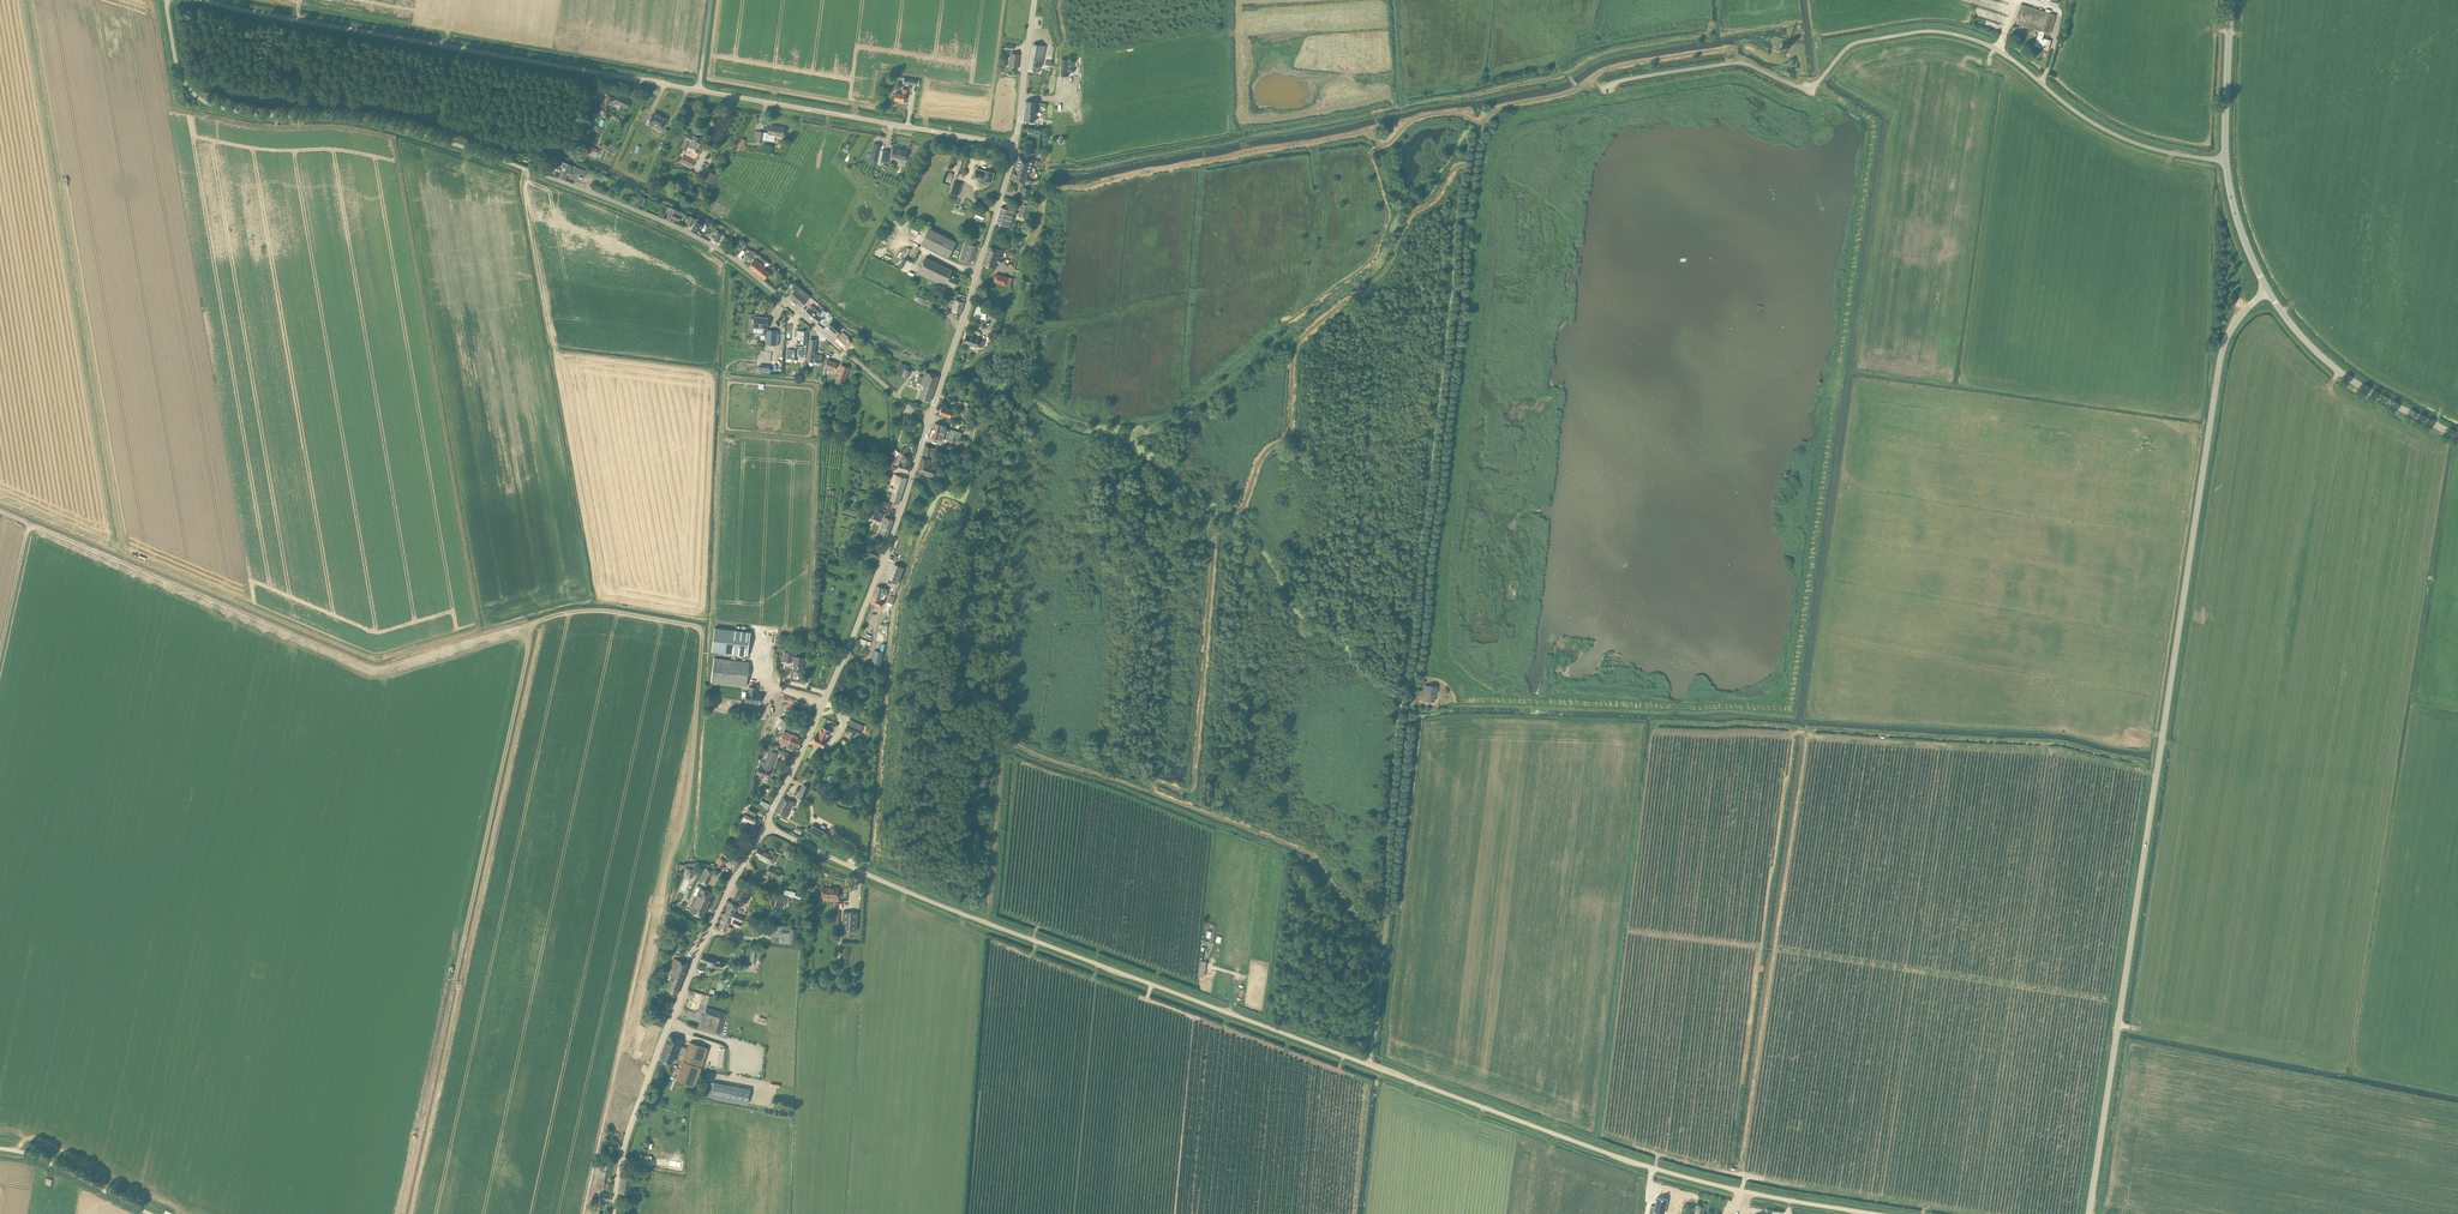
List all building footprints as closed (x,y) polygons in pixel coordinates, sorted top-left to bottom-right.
[(2055,15),(2050,13),(2021,4),(2017,17),(2015,23),(2040,31),(2038,36),(2037,36),(2034,46),(2035,45),(2048,49),(2048,50),(2051,40),(2043,38),(2044,32),(2049,34),(2055,15)] [(1782,41),(1779,47),(1778,49),(1779,50),(1786,53),(1790,45),(1782,41)] [(1046,46),(1039,45),(1033,44),(1028,71),(1038,72),(1039,66),(1042,67),(1046,46)] [(1010,67),(1011,67),(1017,68),(1019,54),(1012,53),(1010,67)] [(919,80),(904,78),(903,83),(918,86),(919,80)] [(896,93),(895,94),(894,100),(903,102),(904,95),(906,96),(907,90),(902,89),(902,94),(896,93)] [(608,95),(606,100),(603,106),(609,108),(612,102),(614,103),(614,102),(617,103),(616,106),(620,108),(621,105),(627,108),(630,102),(620,97),(617,102),(613,99),(614,98),(608,95)] [(1026,101),(1024,120),(1034,121),(1036,102),(1026,101)] [(588,124),(591,127),(597,114),(593,111),(588,124)] [(650,121),(648,123),(662,130),(663,127),(664,128),(668,119),(654,112),(651,118),(649,120),(650,121)] [(758,132),(756,142),(763,143),(763,140),(774,142),(775,136),(783,137),(784,133),(785,128),(783,127),(783,128),(777,127),(777,126),(769,125),(768,131),(768,133),(758,132)] [(689,132),(686,138),(682,147),(687,150),(690,144),(697,147),(695,151),(699,153),(702,149),(698,147),(703,139),(689,132)] [(739,151),(746,140),(741,137),(738,143),(739,143),(736,149),(739,151)] [(587,150),(595,153),(598,148),(590,145),(587,150)] [(894,147),(892,157),(899,159),(899,160),(900,162),(903,163),(905,161),(906,158),(907,150),(894,147)] [(880,150),(878,161),(882,162),(882,161),(887,162),(890,151),(885,150),(885,151),(880,150)] [(682,162),(691,167),(693,168),(695,162),(694,161),(684,156),(680,163),(682,164),(682,162)] [(1012,180),(1021,182),(1025,184),(1028,174),(1030,174),(1034,161),(1019,156),(1015,169),(1012,177),(1012,180)] [(584,170),(562,162),(561,166),(563,167),(560,177),(566,179),(568,174),(572,175),(573,172),(582,175),(585,173),(584,170)] [(977,168),(974,177),(983,179),(983,180),(986,181),(991,183),(994,173),(986,171),(977,168)] [(718,176),(716,175),(708,171),(704,181),(711,184),(713,185),(718,176)] [(945,181),(949,182),(953,173),(948,171),(945,181)] [(962,183),(954,181),(951,194),(958,196),(962,183)] [(1019,201),(1026,203),(1028,196),(1027,196),(1029,190),(1024,188),(1022,194),(1021,194),(1019,201)] [(640,196),(637,203),(643,206),(646,199),(647,199),(640,196)] [(1022,203),(1020,208),(1019,213),(1026,216),(1029,206),(1022,203)] [(955,206),(954,210),(965,213),(966,209),(962,208),(962,207),(962,206),(961,205),(960,205),(959,206),(959,207),(958,207),(955,206)] [(669,213),(666,219),(672,222),(674,219),(678,221),(681,216),(682,214),(682,212),(678,210),(677,211),(671,208),(670,211),(669,213)] [(1015,212),(1007,209),(1001,208),(996,222),(1011,227),(1015,212)] [(690,216),(686,224),(692,227),(696,219),(690,216)] [(696,221),(694,225),(691,231),(698,234),(703,224),(696,221)] [(929,228),(924,240),(921,245),(948,258),(951,253),(956,241),(929,228)] [(718,233),(714,240),(720,243),(724,236),(718,233)] [(976,246),(965,242),(959,260),(971,263),(976,246)] [(913,245),(911,249),(908,248),(905,253),(911,257),(917,248),(913,245)] [(989,247),(983,265),(994,269),(996,262),(1001,264),(1002,260),(1002,258),(1001,258),(1003,251),(989,247)] [(747,250),(748,252),(745,255),(750,259),(755,253),(750,250),(748,249),(747,250)] [(950,285),(954,287),(958,279),(955,277),(956,275),(951,272),(952,270),(936,262),(926,257),(918,272),(949,287),(950,285)] [(756,259),(749,267),(764,279),(768,275),(770,272),(762,266),(763,265),(756,259)] [(993,281),(1005,285),(1008,277),(996,273),(993,281)] [(788,296),(795,287),(795,286),(790,282),(787,286),(789,288),(784,293),(788,296)] [(795,290),(793,292),(789,297),(802,307),(807,300),(795,290)] [(921,294),(916,303),(919,305),(920,303),(922,304),(925,299),(924,298),(925,296),(921,294)] [(948,309),(961,313),(964,303),(964,302),(965,299),(962,298),(961,301),(956,299),(955,301),(951,299),(948,309)] [(808,308),(804,313),(817,323),(821,319),(818,316),(821,313),(811,305),(808,308)] [(751,319),(750,326),(754,326),(754,327),(763,328),(762,335),(767,335),(766,345),(776,346),(777,337),(777,331),(767,330),(768,318),(754,317),(754,319),(751,319)] [(827,326),(833,331),(836,334),(840,329),(831,322),(827,326)] [(796,344),(796,349),(799,349),(798,356),(805,357),(806,344),(807,337),(807,331),(801,331),(798,331),(798,337),(801,337),(800,343),(798,343),(798,344),(796,344)] [(840,335),(836,339),(836,340),(847,349),(853,343),(848,338),(847,339),(841,334),(840,335)] [(980,339),(972,337),(966,335),(963,343),(977,347),(977,346),(982,348),(984,341),(980,339)] [(810,339),(809,345),(808,353),(807,360),(813,361),(813,362),(818,362),(818,361),(819,355),(814,354),(816,340),(810,339)] [(787,359),(792,359),(798,360),(799,349),(792,349),(792,350),(787,349),(787,359)] [(828,360),(826,365),(825,367),(834,370),(837,363),(828,360)] [(899,366),(899,367),(896,373),(899,374),(907,378),(910,371),(907,370),(908,366),(901,363),(899,366)] [(841,365),(837,376),(836,379),(843,382),(849,368),(841,365)] [(919,398),(930,401),(939,377),(925,372),(923,378),(919,376),(917,382),(923,384),(919,398)] [(955,411),(952,409),(942,406),(939,414),(948,417),(949,414),(953,415),(955,411)] [(970,420),(973,408),(965,407),(962,418),(970,420)] [(936,423),(933,430),(955,437),(960,438),(961,436),(962,433),(956,431),(950,429),(949,430),(947,429),(948,427),(945,426),(941,425),(936,423)] [(955,437),(933,430),(931,437),(942,441),(943,438),(947,439),(947,438),(950,439),(950,442),(953,443),(955,437)] [(926,445),(923,454),(935,458),(937,449),(926,445)] [(889,455),(888,462),(894,464),(896,457),(889,455)] [(899,461),(897,469),(903,471),(908,473),(911,465),(910,465),(912,457),(903,455),(900,462),(899,461)] [(918,472),(932,476),(934,476),(936,469),(929,467),(931,460),(922,457),(918,472)] [(890,500),(893,501),(899,503),(907,478),(894,474),(891,484),(895,485),(890,500)] [(881,499),(879,505),(887,508),(889,502),(881,499)] [(875,509),(872,518),(882,522),(878,535),(881,536),(887,538),(891,525),(893,520),(887,518),(885,518),(886,514),(883,513),(884,512),(875,509)] [(878,552),(873,550),(870,549),(871,547),(867,545),(863,553),(876,558),(878,552)] [(889,580),(894,582),(897,583),(903,567),(900,566),(895,564),(889,580)] [(887,590),(883,588),(877,586),(870,602),(881,606),(887,590)] [(890,595),(886,604),(891,606),(895,597),(890,595)] [(715,627),(712,651),(748,656),(751,632),(715,627)] [(794,661),(793,671),(802,672),(804,657),(795,656),(795,657),(792,656),(793,653),(784,652),(784,655),(783,661),(791,662),(791,661),(794,661)] [(874,652),(873,662),(882,662),(883,652),(874,652)] [(711,681),(746,686),(749,662),(714,658),(711,681)] [(1425,700),(1431,700),(1436,701),(1437,687),(1431,686),(1425,685),(1424,691),(1426,691),(1425,700)] [(746,692),(745,702),(760,703),(761,694),(757,693),(757,687),(749,686),(749,692),(746,692)] [(846,729),(859,735),(862,729),(849,723),(846,729)] [(830,730),(825,728),(822,727),(822,728),(820,732),(818,735),(816,734),(812,742),(823,747),(827,739),(826,739),(830,730)] [(789,743),(791,744),(799,747),(802,740),(798,738),(798,737),(784,731),(779,743),(787,746),(789,743)] [(759,765),(756,773),(762,775),(767,777),(770,770),(771,768),(777,753),(771,751),(766,763),(762,761),(760,765),(759,765)] [(802,783),(797,796),(804,800),(810,786),(802,783)] [(783,797),(775,812),(786,817),(792,805),(793,806),(795,802),(783,797)] [(760,800),(758,804),(768,809),(770,805),(760,800)] [(746,814),(744,813),(742,819),(747,822),(747,821),(752,823),(751,824),(752,825),(748,834),(750,835),(749,837),(754,840),(759,831),(756,830),(758,828),(754,826),(755,824),(754,824),(757,819),(754,818),(757,811),(749,807),(746,814)] [(796,826),(793,831),(800,834),(803,829),(796,826)] [(814,831),(824,837),(827,832),(816,826),(814,831)] [(759,858),(768,863),(769,863),(775,852),(769,849),(768,853),(758,848),(755,854),(760,856),(759,858)] [(717,867),(723,871),(725,867),(722,865),(724,862),(721,860),(717,867)] [(699,882),(706,885),(711,875),(711,876),(713,870),(706,867),(699,882)] [(767,872),(779,878),(781,874),(782,870),(776,867),(775,869),(770,867),(767,872)] [(689,868),(686,875),(692,877),(695,871),(689,868)] [(761,881),(757,880),(756,879),(757,879),(750,876),(748,882),(759,885),(761,881)] [(834,887),(830,886),(830,887),(822,887),(822,896),(833,897),(833,899),(838,899),(839,891),(834,890),(834,887)] [(690,911),(698,915),(703,917),(713,894),(701,888),(695,900),(694,900),(691,907),(692,907),(690,911)] [(795,898),(800,900),(801,897),(795,895),(796,892),(791,890),(790,891),(786,889),(784,894),(794,898),(795,898)] [(783,908),(786,899),(778,896),(775,906),(783,908)] [(731,902),(722,921),(724,922),(725,918),(728,920),(729,918),(741,923),(744,917),(734,913),(738,905),(731,902)] [(842,929),(857,930),(858,912),(843,911),(842,929)] [(719,927),(725,930),(729,922),(739,927),(741,923),(729,918),(728,920),(725,918),(724,922),(722,921),(719,927)] [(789,934),(789,941),(797,941),(798,928),(790,928),(789,934)] [(703,954),(700,960),(707,963),(709,963),(708,966),(712,968),(713,968),(714,965),(722,968),(723,968),(723,966),(725,962),(721,961),(708,956),(703,954)] [(667,989),(672,991),(678,993),(689,963),(684,961),(675,958),(669,975),(672,976),(667,989)] [(1200,960),(1197,975),(1203,976),(1206,961),(1200,960)] [(720,1034),(726,1014),(706,1008),(704,1016),(702,1015),(699,1028),(720,1034)] [(683,1061),(676,1081),(695,1087),(702,1067),(700,1066),(701,1065),(702,1066),(708,1048),(690,1041),(688,1048),(687,1049),(685,1056),(684,1059),(685,1060),(685,1061),(683,1061)] [(715,1082),(712,1097),(730,1100),(748,1103),(750,1088),(733,1085),(715,1082)] [(633,1175),(640,1176),(641,1172),(644,1172),(644,1170),(634,1168),(633,1175)] [(599,1184),(598,1189),(602,1190),(602,1186),(604,1187),(604,1188),(607,1171),(602,1170),(599,1184)] [(620,1191),(626,1192),(628,1193),(631,1177),(629,1177),(623,1176),(620,1191)] [(597,1206),(603,1207),(604,1200),(610,1201),(611,1194),(605,1193),(600,1192),(599,1199),(598,1199),(597,1206)] [(1658,1205),(1658,1213),(1668,1213),(1668,1205),(1658,1205)] [(1697,1211),(1696,1213),(1705,1213),(1703,1213),(1704,1206),(1698,1205),(1697,1211)]
